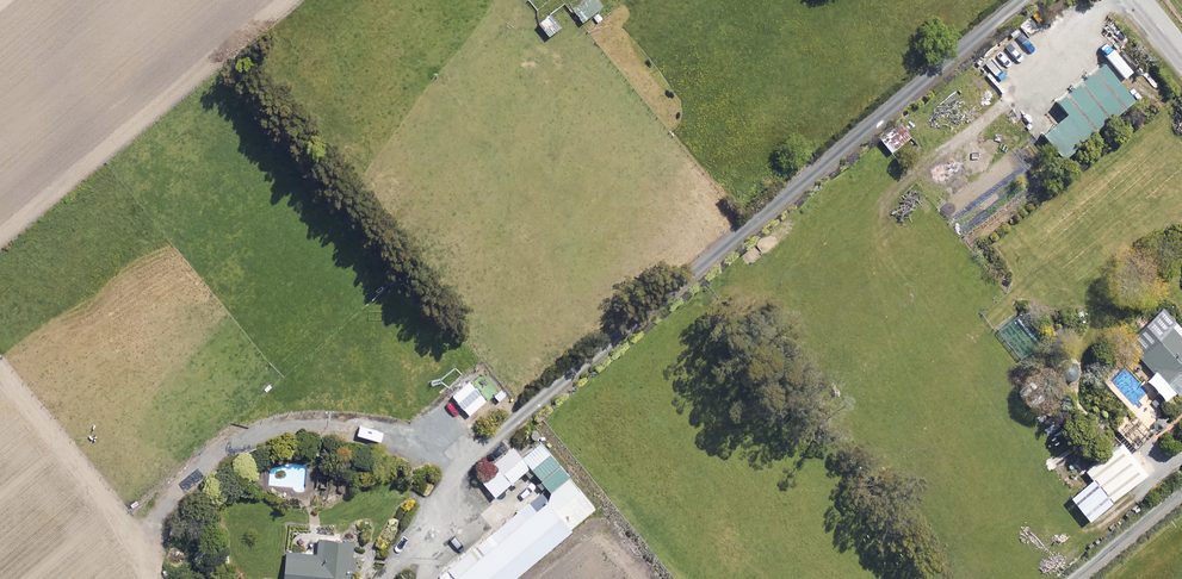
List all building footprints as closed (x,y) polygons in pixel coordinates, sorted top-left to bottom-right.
[(589,14),(595,22),(602,16),(596,8),(601,4),(597,0),(579,0),(571,7),(582,20),(589,14)] [(549,8),(535,19),(548,35),(561,23),(549,8)] [(1131,96),(1101,61),(1055,99),(1065,111),(1041,130),(1050,140),(1061,154),(1131,96)] [(890,150),(908,135),(898,123),(895,119),(877,134),(880,138),(890,150)] [(1178,325),(1170,317),(1134,350),(1152,370),(1145,376),(1167,401),(1181,388),(1181,330),(1178,325)] [(530,496),(438,573),(443,578),(505,578),(594,505),(537,437),(521,451),(553,489),(536,503),(530,496)] [(1145,471),(1119,439),(1090,462),(1083,467),(1092,478),(1109,499),(1124,487),(1145,471)] [(523,469),(528,475),(534,470),(512,443),(475,475),(492,495),(523,469)] [(318,535),(317,552),(286,549),(283,578),(349,578),(353,538),(318,535)]
